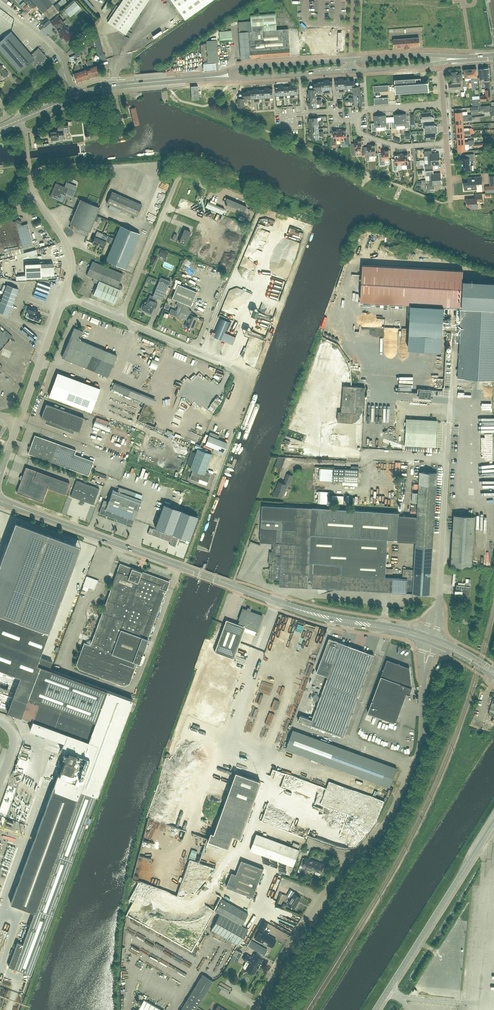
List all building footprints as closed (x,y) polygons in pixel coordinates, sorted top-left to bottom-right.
[(44,14),(45,14),(49,18),(58,11),(49,0),(32,0),(44,14)] [(108,21),(125,34),(148,0),(122,0),(108,21)] [(184,19),(211,0),(171,0),(184,19)] [(80,7),(75,1),(65,10),(70,16),(80,7)] [(277,29),(276,13),(251,14),(251,21),(238,22),(239,32),(241,58),(290,55),(289,47),(288,28),(277,29)] [(63,22),(60,19),(53,24),(56,28),(59,24),(62,27),(58,31),(66,40),(70,37),(72,38),(76,35),(71,30),(69,31),(64,25),(64,26),(62,23),(63,22)] [(233,30),(221,31),(221,40),(233,39),(233,30)] [(11,31),(0,41),(0,50),(19,72),(30,62),(37,70),(48,59),(38,48),(31,54),(11,31)] [(419,45),(419,37),(394,39),(394,47),(404,46),(404,48),(410,47),(409,46),(419,45)] [(214,41),(214,38),(209,38),(209,41),(206,41),(206,43),(203,43),(203,44),(200,44),(201,57),(203,57),(203,61),(208,61),(218,60),(216,40),(214,41)] [(88,77),(93,75),(88,61),(87,58),(90,57),(87,49),(94,46),(93,41),(86,43),(82,46),(82,47),(80,48),(81,52),(85,51),(88,61),(86,62),(88,68),(86,69),(88,77)] [(78,64),(75,54),(69,56),(71,62),(75,61),(76,65),(74,66),(75,68),(74,69),(75,73),(73,73),(76,81),(83,79),(78,64)] [(88,61),(93,75),(99,74),(96,65),(93,66),(91,60),(88,61)] [(78,64),(83,79),(88,77),(86,69),(83,70),(81,63),(78,64)] [(216,64),(203,65),(203,68),(204,72),(216,71),(216,67),(216,64)] [(457,72),(457,71),(451,72),(452,83),(449,83),(450,90),(461,89),(460,80),(462,80),(461,72),(457,72)] [(421,82),(420,78),(394,80),(395,92),(429,90),(428,82),(424,82),(421,82)] [(343,80),(343,79),(338,79),(338,80),(335,80),(336,89),(340,89),(340,90),(339,90),(339,93),(344,93),(344,89),(343,89),(347,88),(351,87),(353,90),(354,94),(353,94),(353,97),(352,97),(349,97),(349,102),(353,102),(353,101),(354,101),(354,105),(362,104),(362,101),(364,101),(363,96),(362,96),(361,89),(360,89),(360,85),(356,86),(355,87),(354,85),(354,80),(350,81),(350,79),(343,80)] [(329,81),(329,80),(324,80),(324,81),(317,82),(317,83),(314,83),(314,87),(315,88),(313,89),(309,89),(309,93),(308,93),(308,100),(307,100),(307,105),(308,105),(309,108),(317,107),(317,104),(318,104),(321,104),(321,99),(317,99),(318,100),(317,100),(316,96),(316,92),(318,90),(322,89),(322,90),(325,90),(326,91),(325,91),(325,94),(330,94),(330,90),(329,90),(329,89),(333,89),(332,81),(329,81)] [(247,92),(245,92),(243,92),(243,93),(240,93),(240,94),(239,94),(239,95),(239,97),(238,98),(238,99),(238,101),(237,101),(237,107),(243,106),(243,105),(245,105),(245,101),(247,98),(251,98),(251,99),(255,98),(255,99),(255,103),(259,102),(259,99),(259,98),(262,98),(266,98),(266,99),(265,99),(266,102),(270,102),(270,98),(269,98),(269,97),(273,97),(272,89),(269,89),(269,87),(264,88),(264,89),(259,90),(259,88),(254,89),(254,90),(247,90),(247,92)] [(136,106),(130,107),(134,126),(140,125),(136,106)] [(421,122),(422,122),(425,122),(425,121),(434,121),(434,118),(431,118),(431,112),(422,112),(422,118),(421,118),(421,122)] [(400,126),(400,114),(394,114),(394,122),(391,122),(392,128),(397,128),(397,126),(400,126)] [(406,114),(400,114),(400,126),(401,126),(401,129),(405,128),(405,127),(410,127),(409,121),(406,121),(406,114)] [(380,127),(380,115),(374,116),(374,123),(371,123),(372,131),(377,130),(377,127),(380,127)] [(386,115),(380,115),(380,127),(384,127),(385,129),(390,128),(389,122),(386,122),(386,115)] [(424,130),(437,130),(437,126),(434,127),(434,121),(425,121),(425,122),(422,122),(422,124),(425,124),(425,127),(424,127),(424,130)] [(346,129),(339,130),(340,140),(345,140),(345,144),(350,144),(349,136),(346,137),(346,129)] [(340,140),(339,130),(333,130),(334,137),(331,138),(332,145),(336,145),(335,141),(340,140)] [(437,133),(437,130),(424,130),(424,134),(426,134),(426,140),(435,139),(435,133),(437,133)] [(362,150),(361,139),(355,140),(355,147),(352,147),(352,155),(356,155),(355,150),(362,150)] [(375,155),(375,144),(368,145),(369,152),(365,152),(366,160),(369,160),(369,155),(375,155)] [(389,160),(388,149),(382,150),(382,157),(379,158),(379,165),(385,165),(385,160),(389,160)] [(428,160),(439,159),(439,153),(432,153),(432,150),(424,151),(424,156),(427,156),(428,160)] [(474,161),(474,153),(465,154),(465,158),(461,158),(462,170),(466,170),(466,171),(472,170),(472,165),(470,165),(469,161),(474,161)] [(402,165),(401,154),(395,154),(395,162),(392,162),(393,171),(397,170),(397,165),(402,165)] [(407,154),(401,154),(402,165),(407,164),(407,169),(411,168),(410,161),(408,161),(407,154)] [(439,159),(428,160),(428,163),(425,164),(425,169),(433,168),(433,165),(440,165),(439,159)] [(429,180),(441,179),(440,173),(433,173),(433,170),(425,171),(426,176),(429,176),(429,180)] [(482,183),(481,176),(468,177),(468,178),(469,178),(469,182),(464,183),(464,190),(476,189),(476,183),(482,183)] [(430,183),(426,184),(427,189),(434,188),(434,185),(441,185),(441,179),(429,180),(426,180),(426,182),(430,182),(430,183)] [(64,187),(55,183),(50,197),(59,200),(61,196),(64,197),(68,188),(65,186),(64,187)] [(141,204),(111,191),(106,203),(136,216),(141,204)] [(482,200),(482,195),(475,195),(475,198),(466,199),(466,203),(468,203),(468,206),(471,206),(471,209),(477,208),(477,200),(482,200)] [(246,207),(226,198),(224,203),(225,203),(225,204),(226,204),(244,211),(246,207)] [(99,207),(80,199),(70,223),(71,224),(69,228),(87,235),(89,231),(99,207)] [(224,208),(208,201),(205,207),(222,214),(224,208)] [(15,221),(5,223),(4,222),(0,223),(0,252),(1,253),(33,245),(27,223),(22,225),(15,221)] [(102,233),(98,245),(103,247),(106,241),(112,244),(105,260),(125,268),(139,233),(120,225),(114,238),(102,233)] [(190,231),(184,228),(178,242),(184,244),(190,231)] [(98,245),(102,233),(97,231),(95,236),(94,236),(92,242),(98,245)] [(420,248),(416,259),(422,261),(425,250),(420,248)] [(96,283),(97,284),(93,294),(114,303),(120,289),(121,290),(122,286),(118,284),(122,274),(92,261),(86,275),(93,278),(92,281),(96,283)] [(53,266),(52,263),(25,264),(26,275),(16,275),(16,280),(26,280),(26,277),(40,277),(40,275),(53,274),(53,266)] [(363,265),(361,301),(411,303),(409,330),(442,332),(444,305),(462,306),(458,377),(493,379),(493,281),(462,279),(463,270),(363,265)] [(170,281),(160,277),(152,296),(149,294),(148,297),(145,304),(144,304),(141,309),(151,313),(154,306),(155,307),(157,302),(155,302),(157,297),(162,300),(165,293),(168,294),(170,288),(168,287),(170,281)] [(7,284),(0,302),(0,312),(8,315),(18,288),(7,284)] [(196,292),(178,284),(172,298),(183,303),(180,312),(171,308),(169,313),(178,317),(187,320),(185,325),(188,326),(188,327),(192,329),(197,317),(190,314),(191,311),(188,309),(190,306),(196,292)] [(35,308),(29,306),(25,316),(29,317),(38,321),(40,314),(34,312),(35,308)] [(229,321),(220,318),(214,332),(212,332),(211,334),(221,339),(229,321)] [(83,331),(74,327),(62,357),(108,376),(116,355),(79,339),(83,331)] [(9,339),(0,330),(0,349),(9,339)] [(321,342),(319,349),(329,352),(332,343),(326,342),(325,343),(321,342)] [(158,362),(152,359),(149,367),(155,369),(158,362)] [(100,388),(57,372),(49,396),(91,411),(100,388)] [(156,399),(114,382),(112,388),(153,405),(156,399)] [(365,387),(343,385),(341,411),(338,411),(337,421),(361,423),(362,406),(363,406),(365,387)] [(455,388),(455,402),(467,402),(467,388),(455,388)] [(221,401),(216,398),(210,405),(215,408),(221,401)] [(84,417),(46,403),(41,417),(79,431),(84,417)] [(108,426),(110,421),(97,417),(94,426),(110,431),(112,428),(108,426)] [(437,421),(406,419),(405,444),(436,446),(437,421)] [(76,449),(35,435),(28,453),(50,461),(88,475),(93,461),(74,454),(76,449)] [(113,439),(114,437),(108,435),(104,447),(117,451),(121,442),(113,439)] [(227,442),(208,435),(205,444),(223,451),(227,442)] [(211,473),(205,471),(212,453),(197,448),(190,469),(193,470),(190,478),(198,481),(199,478),(208,481),(211,473)] [(287,457),(279,456),(275,466),(282,469),(287,457)] [(46,491),(47,487),(65,494),(69,482),(26,466),(16,492),(42,501),(46,491)] [(359,469),(334,468),(333,481),(358,482),(359,469)] [(430,594),(430,593),(429,593),(436,484),(437,472),(420,471),(419,483),(419,484),(417,516),(398,515),(399,512),(312,508),(298,507),(262,505),(260,528),(260,542),(277,543),(276,556),(276,561),(272,561),(269,560),(269,564),(270,564),(269,569),(272,571),(271,576),(270,579),(272,579),(273,578),(279,579),(279,586),(308,587),(308,582),(312,582),(312,587),(406,592),(413,592),(413,593),(417,593),(430,594)] [(293,475),(287,473),(283,483),(279,481),(274,494),(282,497),(285,489),(286,489),(288,485),(289,485),(291,479),(293,475)] [(77,480),(71,495),(82,499),(81,502),(83,503),(84,500),(93,504),(99,489),(77,480)] [(124,488),(119,486),(117,491),(112,489),(108,501),(103,500),(99,513),(118,520),(121,521),(120,523),(126,525),(127,523),(132,525),(141,500),(122,493),(124,488)] [(150,527),(148,533),(170,541),(169,544),(175,546),(178,537),(175,536),(176,534),(189,539),(198,515),(164,503),(155,527),(173,533),(172,535),(150,527)] [(474,516),(454,515),(451,565),(471,566),(474,516)] [(5,545),(0,560),(0,669),(33,681),(28,697),(21,716),(33,720),(29,729),(64,741),(60,750),(64,751),(62,757),(65,758),(59,774),(58,774),(10,902),(34,911),(22,944),(17,942),(8,966),(14,968),(31,974),(96,795),(97,796),(132,699),(107,690),(49,669),(52,661),(39,656),(48,632),(45,631),(68,568),(5,545)] [(141,571),(120,563),(111,586),(111,587),(106,599),(102,612),(101,612),(102,612),(91,641),(90,640),(87,641),(86,643),(84,642),(76,663),(78,669),(123,685),(129,683),(135,665),(138,666),(139,663),(139,662),(165,590),(166,590),(169,581),(142,571),(142,570),(141,570),(141,571)] [(96,589),(99,580),(87,576),(83,589),(88,590),(89,587),(96,589)] [(470,583),(465,582),(464,586),(457,585),(455,597),(469,599),(470,586),(470,583)] [(262,615),(242,608),(241,612),(238,619),(239,619),(238,624),(236,623),(225,619),(214,651),(233,658),(244,627),(256,631),(262,615)] [(373,655),(329,638),(316,672),(328,676),(312,719),(300,715),(298,720),(310,725),(310,724),(343,736),(373,655)] [(387,659),(368,712),(396,722),(407,692),(410,693),(412,687),(410,667),(387,659)] [(206,671),(215,675),(218,667),(208,663),(206,671)] [(396,768),(293,730),(286,748),(389,787),(396,768)] [(243,765),(204,751),(201,760),(200,760),(194,779),(182,774),(161,835),(173,840),(168,854),(179,858),(184,844),(196,848),(201,833),(203,834),(203,833),(206,834),(207,832),(211,833),(208,839),(228,846),(233,834),(241,837),(260,781),(240,774),(243,765)] [(250,850),(293,866),(299,849),(256,834),(250,850)] [(305,858),(303,857),(298,871),(303,873),(306,867),(315,871),(315,873),(315,874),(319,875),(320,875),(323,864),(306,857),(305,858)] [(263,868),(242,860),(237,874),(232,872),(227,886),(253,896),(254,892),(273,899),(278,887),(274,885),(276,878),(262,873),(263,868)] [(295,892),(290,889),(286,895),(291,898),(287,904),(294,908),(300,897),(294,893),(295,892)] [(247,913),(226,901),(211,929),(238,945),(247,929),(241,925),(247,913)] [(262,919),(278,927),(285,916),(280,913),(278,916),(267,910),(262,919)] [(268,923),(262,920),(257,927),(263,931),(268,923)] [(274,938),(263,932),(261,935),(257,933),(255,939),(260,942),(261,940),(269,945),(271,942),(274,938)] [(242,952),(236,949),(233,954),(239,958),(242,952)] [(262,959),(253,954),(252,957),(246,954),(243,960),(246,961),(243,966),(243,967),(243,968),(244,968),(245,969),(249,972),(250,971),(254,973),(262,959)] [(201,975),(180,1009),(203,1009),(197,1006),(212,981),(201,975)] [(141,998),(138,1002),(140,1004),(137,1009),(163,1009),(143,999),(141,998)]
